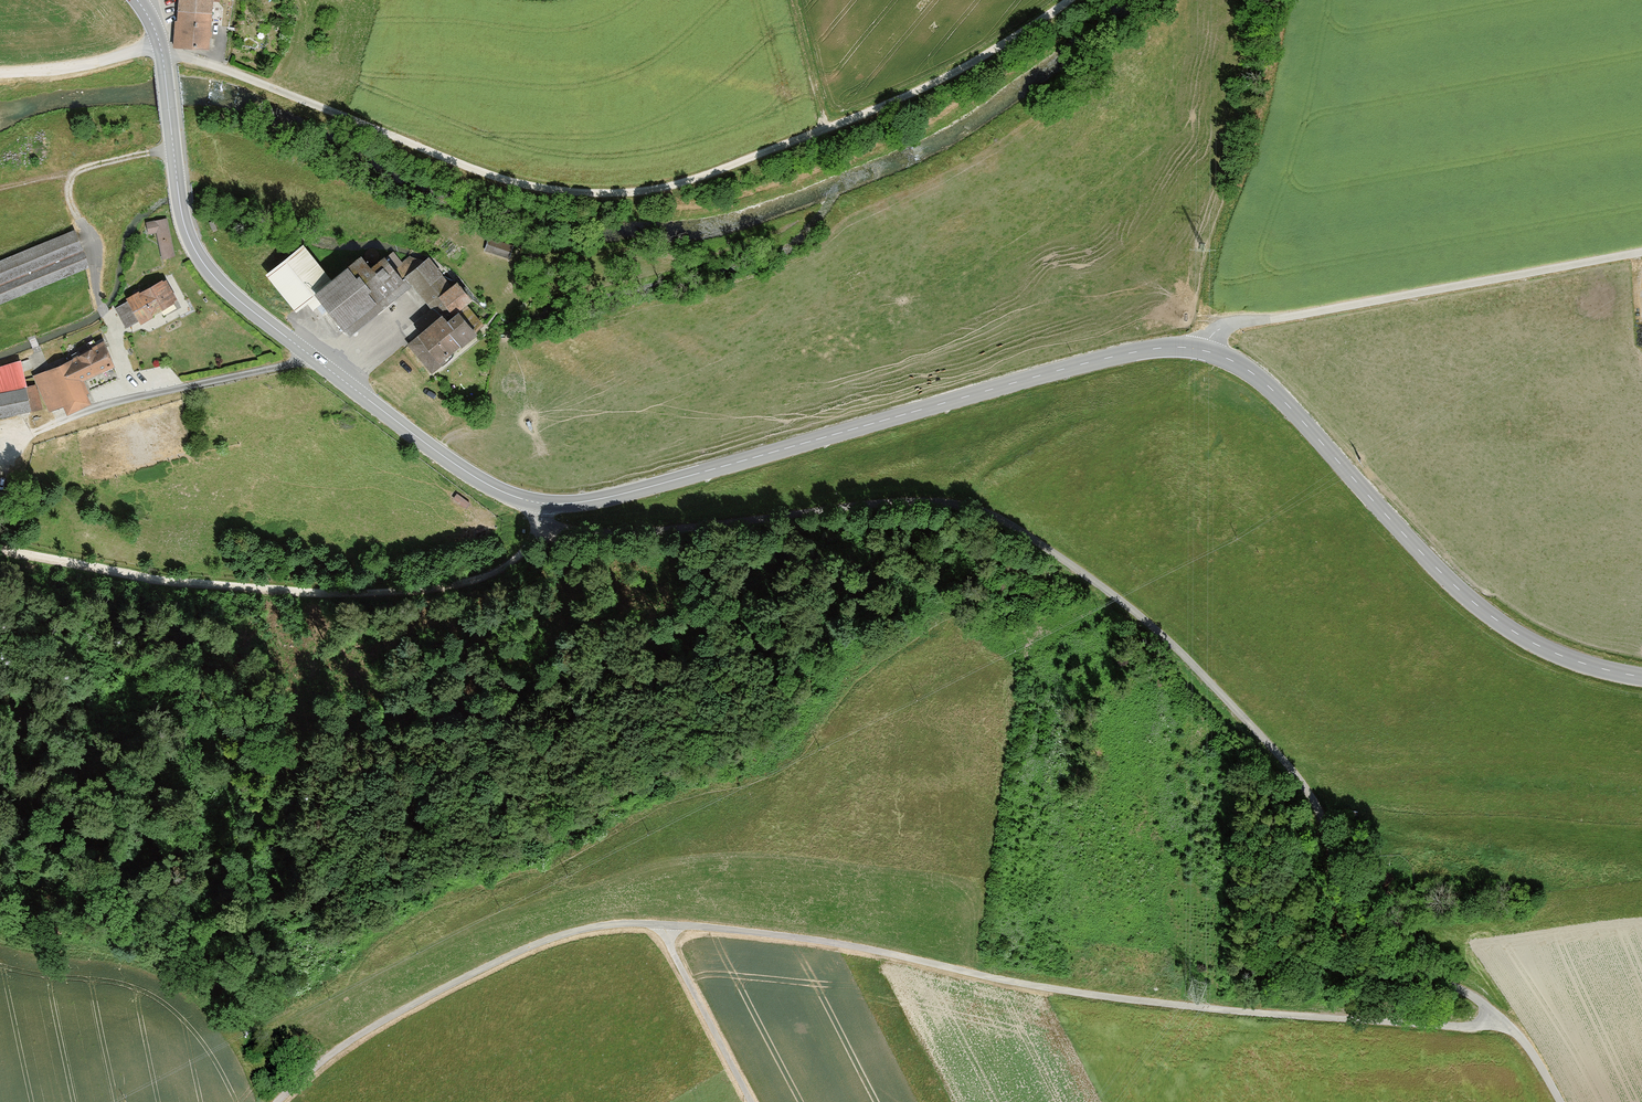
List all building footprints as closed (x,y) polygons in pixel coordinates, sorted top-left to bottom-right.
[(176,51),(212,52),(214,4),(219,4),(220,0),(179,0),(176,51)] [(174,256),(166,218),(146,222),(148,233),(156,232),(162,258),(174,256)] [(74,230),(0,261),(0,303),(89,266),(74,230)] [(484,250),(508,258),(512,245),(488,238),(484,250)] [(332,279),(303,243),(265,274),(295,309),(315,293),(332,279)] [(315,293),(344,329),(405,279),(395,268),(385,255),(372,266),(362,254),(332,279),(315,293)] [(405,279),(406,278),(431,308),(443,323),(467,303),(472,299),(457,281),(451,286),(441,274),(442,273),(428,257),(424,261),(409,256),(395,268),(405,279)] [(125,328),(140,320),(141,322),(152,316),(151,315),(177,301),(165,278),(140,292),(139,290),(127,297),(129,300),(115,308),(125,328)] [(115,365),(103,340),(73,357),(32,376),(36,384),(39,391),(49,412),(63,406),(66,413),(90,402),(86,393),(89,392),(83,379),(115,365)] [(31,409),(26,386),(21,360),(0,366),(0,416),(31,409)] [(36,384),(26,386),(31,409),(31,411),(42,409),(39,391),(36,384)]
